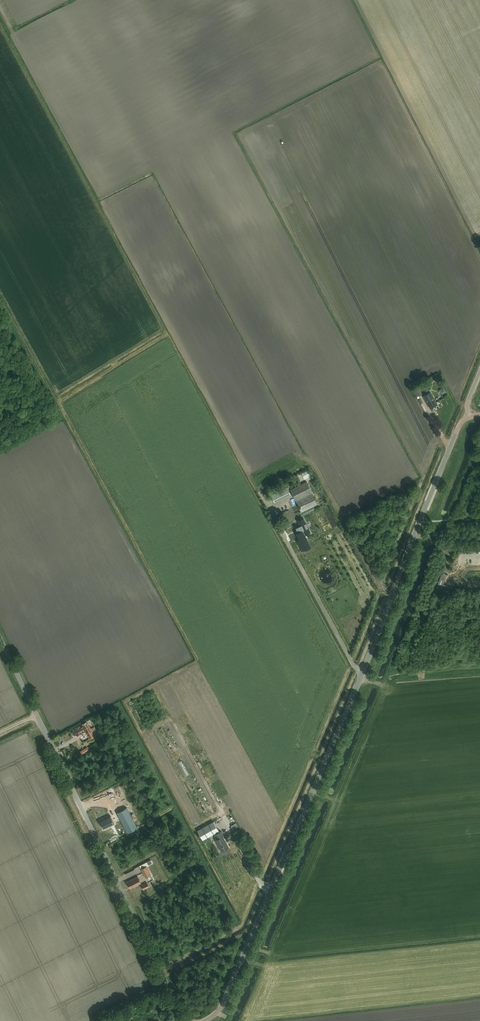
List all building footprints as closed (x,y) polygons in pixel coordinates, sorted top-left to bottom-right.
[(424,392),(430,389),(425,382),(420,385),(422,388),(424,392)] [(420,390),(422,388),(420,385),(414,388),(418,396),(422,394),(420,390)] [(430,392),(423,396),(430,409),(437,405),(430,392)] [(308,470),(301,473),(304,479),(311,476),(308,470)] [(299,507),(286,513),(291,522),(297,519),(295,515),(300,512),(302,515),(314,509),(313,506),(318,504),(312,493),(307,482),(290,490),(299,507)] [(287,487),(270,495),(274,502),(290,494),(287,487)] [(301,526),(296,528),(298,533),(296,534),(304,549),(310,545),(306,536),(311,533),(304,518),(298,521),(301,526)] [(457,563),(459,563),(460,552),(453,551),(451,569),(456,569),(457,563)] [(439,594),(446,575),(441,574),(435,592),(439,594)] [(77,736),(86,731),(90,738),(95,735),(93,732),(97,731),(94,727),(91,728),(88,722),(87,723),(86,721),(83,724),(79,726),(77,727),(73,729),(74,731),(72,731),(75,735),(76,735),(77,736)] [(83,755),(90,751),(87,747),(80,751),(83,755)] [(94,813),(100,811),(98,805),(92,807),(94,813)] [(117,813),(128,833),(137,827),(127,807),(117,813)] [(110,816),(99,822),(104,830),(114,824),(110,816)] [(203,840),(219,831),(214,821),(198,830),(203,840)] [(221,851),(229,847),(223,836),(224,836),(221,831),(215,835),(217,839),(215,840),(221,851)] [(147,865),(141,868),(145,877),(151,874),(147,865)] [(138,877),(128,881),(127,882),(129,887),(130,886),(131,887),(140,883),(138,877)]
